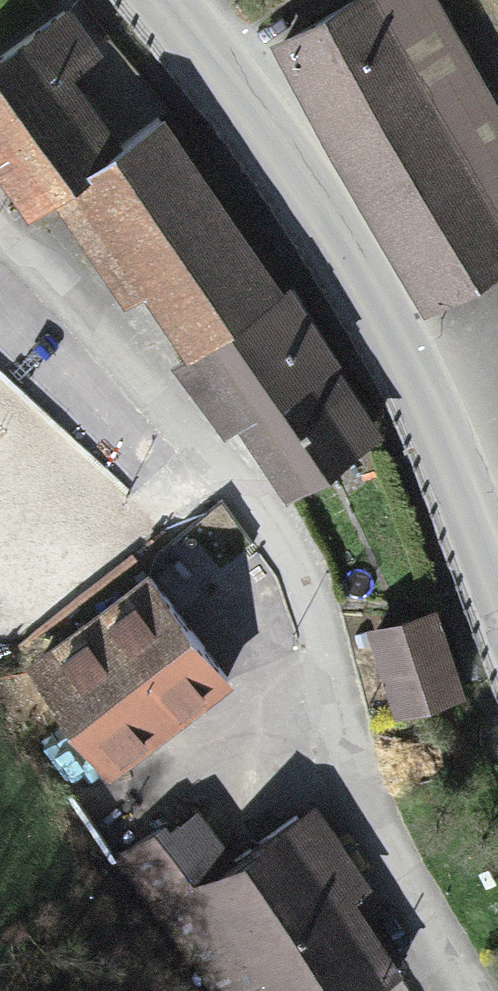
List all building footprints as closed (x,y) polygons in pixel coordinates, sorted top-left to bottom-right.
[(35,12),(27,0),(0,0),(0,33),(35,12)] [(274,37),(423,296),(497,253),(497,124),(427,0),(339,0),(274,37)] [(0,39),(0,172),(20,198),(119,121),(35,12),(0,39)] [(266,268),(156,109),(46,184),(116,285),(134,272),(175,331),(266,268)] [(323,350),(266,268),(175,331),(186,348),(173,357),(218,422),(231,413),(280,483),(362,427),(314,357),(323,350)] [(0,393),(0,626),(18,646),(133,545),(0,393)] [(151,572),(34,656),(109,759),(226,674),(151,572)] [(429,609),(374,625),(396,702),(452,685),(429,609)] [(219,990),(347,990),(382,968),(333,895),(350,883),(302,810),(161,904),(219,990)]
